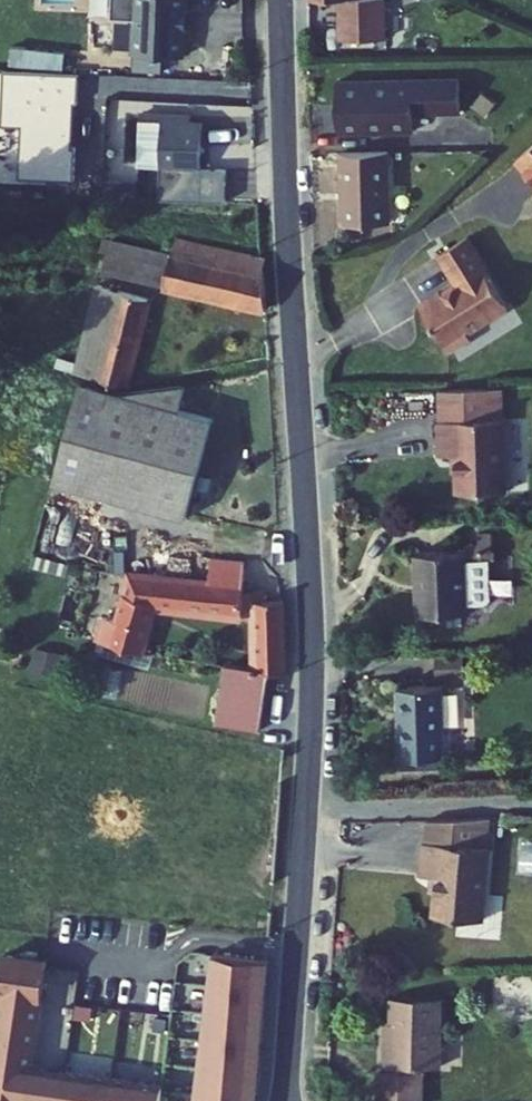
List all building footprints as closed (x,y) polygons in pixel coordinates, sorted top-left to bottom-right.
[(172,0),(98,0),(97,20),(121,21),(119,58),(169,60),(172,0)] [(345,37),(390,36),(389,0),(345,0),(345,37)] [(337,77),(337,114),(351,115),(351,129),(413,128),(413,110),(459,110),(459,75),(337,77)] [(164,112),(158,165),(197,168),(200,122),(181,121),(181,113),(164,112)] [(337,114),(337,128),(351,129),(351,115),(337,114)] [(519,163),(531,177),(531,151),(519,163)] [(393,153),(345,154),(346,223),(394,222),(393,153)] [(171,236),(167,251),(255,272),(253,254),(171,236)] [(109,237),(100,272),(257,308),(255,272),(167,251),(109,237)] [(485,271),(467,240),(437,256),(455,287),(439,296),(438,294),(417,307),(443,353),(466,339),(463,334),(504,311),(482,272),(485,271)] [(97,285),(90,320),(100,323),(110,288),(97,285)] [(93,356),(87,374),(119,383),(141,296),(110,288),(100,323),(90,320),(81,352),(93,356)] [(393,410),(392,410),(393,444),(409,444),(410,482),(458,480),(455,374),(392,376),(393,410)] [(81,381),(54,486),(183,517),(206,418),(182,411),(121,393),(108,395),(81,381)] [(188,387),(121,393),(182,411),(188,387)] [(404,543),(352,545),(354,606),(407,605),(407,596),(423,595),(429,592),(426,550),(421,548),(404,549),(404,543)] [(208,557),(205,582),(238,586),(239,557),(208,557)] [(98,615),(92,641),(133,646),(144,607),(249,617),(248,676),(222,672),(210,720),(256,728),(263,681),(282,683),(277,602),(264,601),(263,593),(237,591),(238,586),(205,582),(122,572),(111,618),(98,615)] [(465,680),(465,657),(436,657),(436,679),(465,680)] [(359,676),(360,747),(406,748),(405,677),(359,676)] [(461,726),(460,692),(445,693),(446,727),(461,726)] [(436,884),(434,921),(483,923),(489,851),(483,850),(485,821),(423,823),(421,846),(419,845),(414,881),(436,884)] [(523,841),(520,875),(531,876),(531,842),(523,841)] [(30,1076),(45,957),(23,955),(19,965),(0,963),(0,966),(0,1100),(27,1100),(30,1076)] [(268,965),(213,959),(198,1100),(260,1100),(268,965)] [(383,1054),(383,1071),(393,1071),(413,1072),(439,1072),(440,1002),(388,1002),(387,1052),(383,1054)] [(376,1100),(420,1100),(421,1081),(413,1080),(413,1072),(393,1071),(391,1079),(378,1078),(376,1100)] [(66,1080),(30,1076),(27,1100),(63,1100),(66,1080)] [(113,1086),(66,1080),(63,1100),(111,1100),(113,1086)] [(164,1092),(113,1086),(111,1100),(163,1100),(164,1092)]
